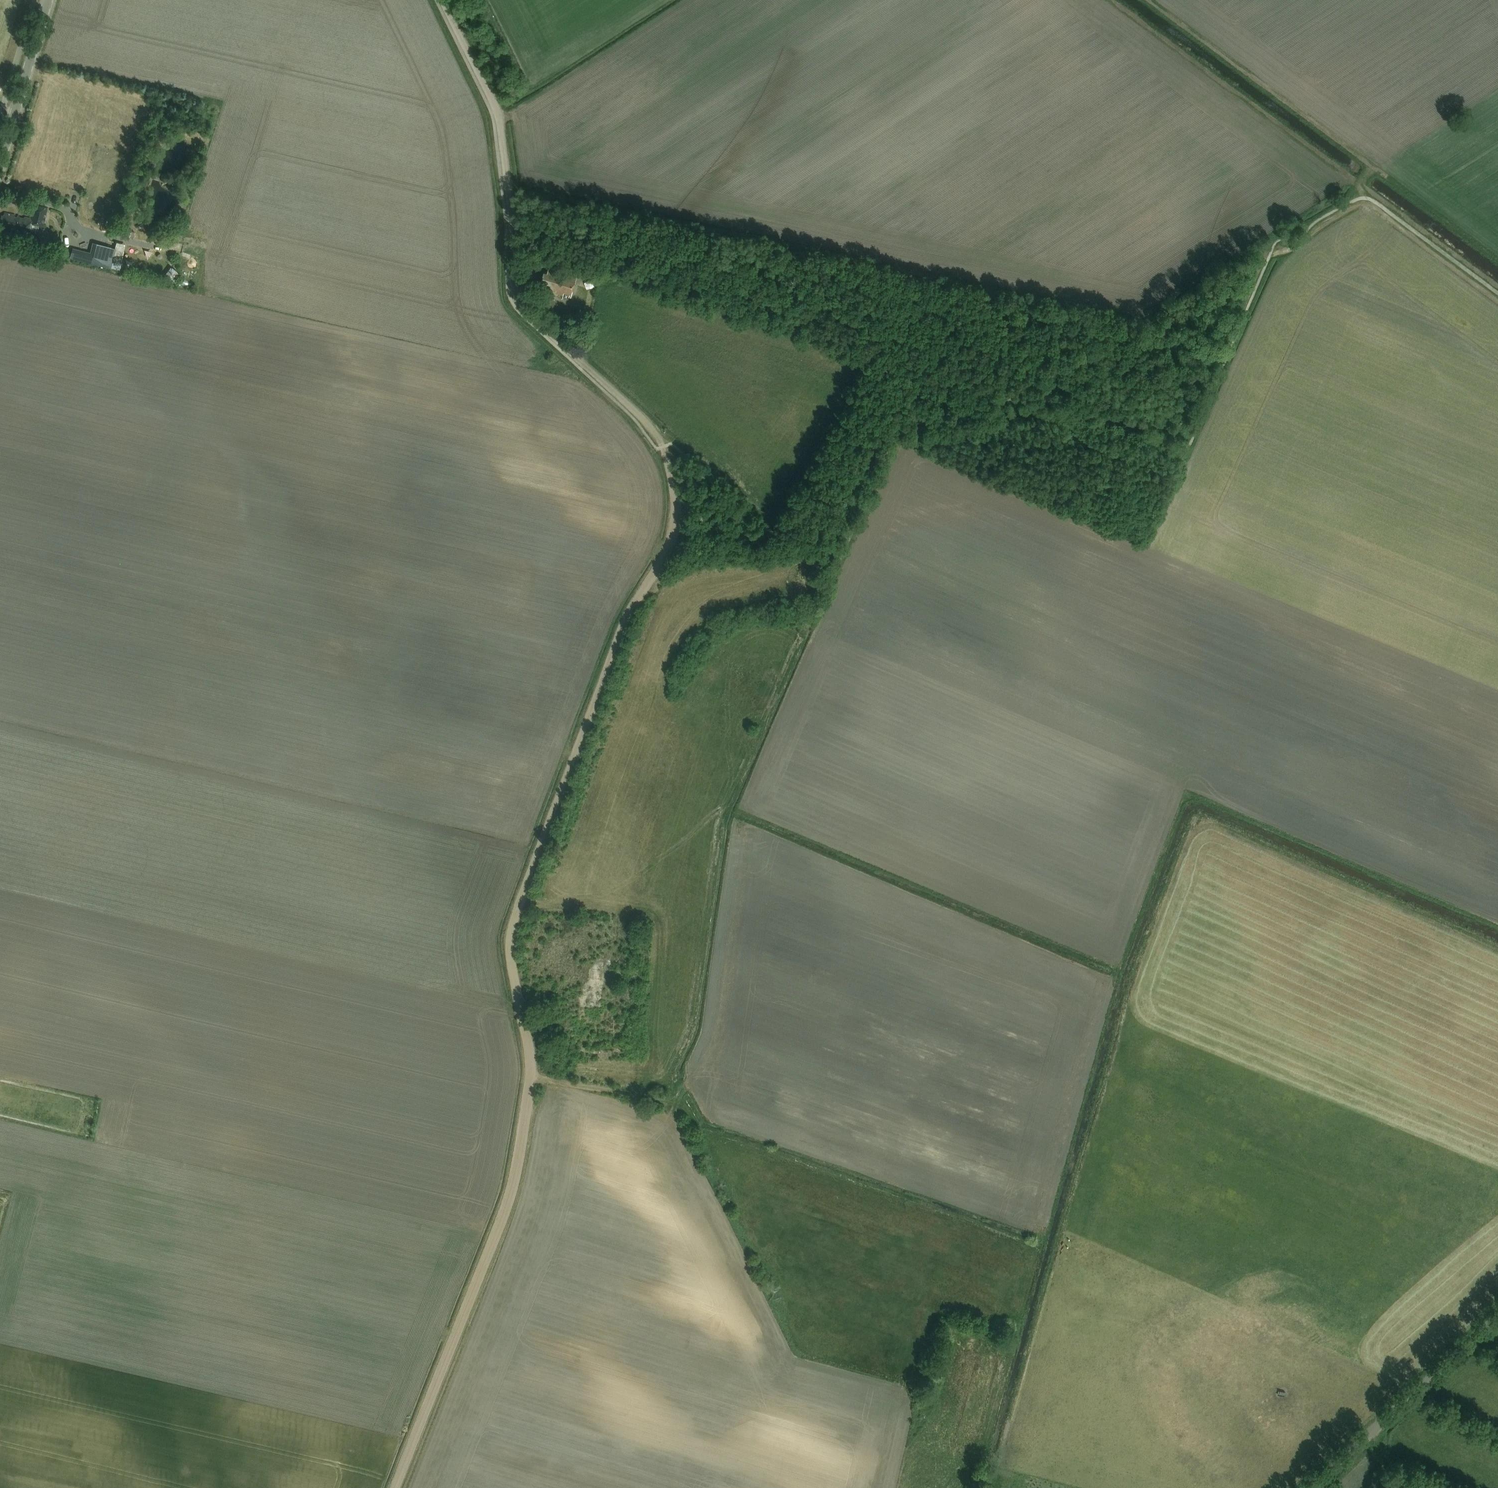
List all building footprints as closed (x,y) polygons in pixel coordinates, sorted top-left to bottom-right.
[(214,118),(219,112),(214,108),(209,115),(214,118)] [(192,155),(201,151),(199,146),(190,150),(192,155)] [(15,214),(5,212),(4,214),(3,214),(1,223),(3,223),(2,226),(29,232),(30,223),(44,226),(45,216),(43,215),(43,213),(46,214),(47,207),(34,204),(33,206),(35,206),(34,211),(32,210),(31,218),(25,216),(24,218),(19,217),(20,215),(18,215),(17,217),(15,216),(15,214)] [(79,258),(103,265),(109,245),(95,241),(92,254),(81,251),(79,258)] [(572,298),(577,276),(550,269),(548,275),(544,273),(540,289),(572,298)] [(552,311),(556,300),(546,297),(542,307),(552,311)]
